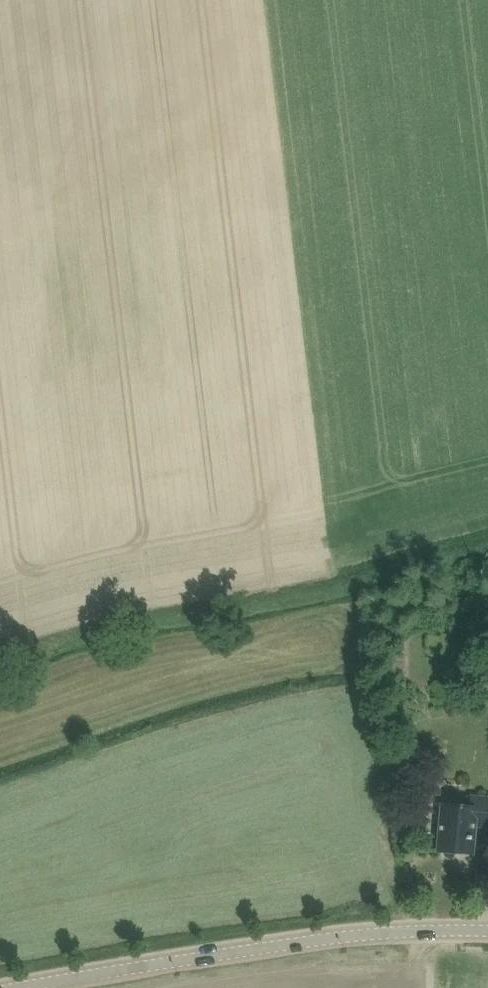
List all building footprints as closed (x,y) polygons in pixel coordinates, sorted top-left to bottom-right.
[(469,794),(468,805),(441,803),(438,850),(473,853),(476,825),(487,826),(487,795),(469,794)]
